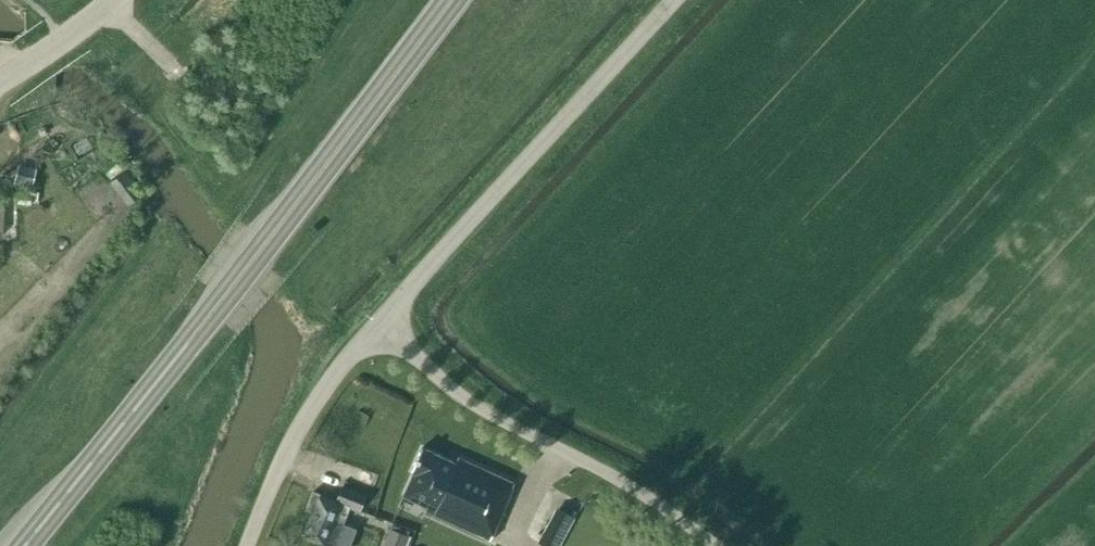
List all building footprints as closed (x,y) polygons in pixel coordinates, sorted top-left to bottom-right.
[(32,184),(36,167),(18,163),(15,180),(32,184)] [(407,498),(432,509),(430,513),(491,539),(515,483),(457,458),(455,462),(425,449),(414,473),(417,474),(407,498)] [(365,495),(342,486),(337,500),(313,491),(306,509),(311,512),(302,536),(328,545),(349,545),(356,529),(343,524),(349,506),(359,510),(365,495)] [(544,539),(556,545),(565,545),(582,516),(563,505),(544,539)] [(409,535),(389,527),(381,545),(405,545),(409,535)]
